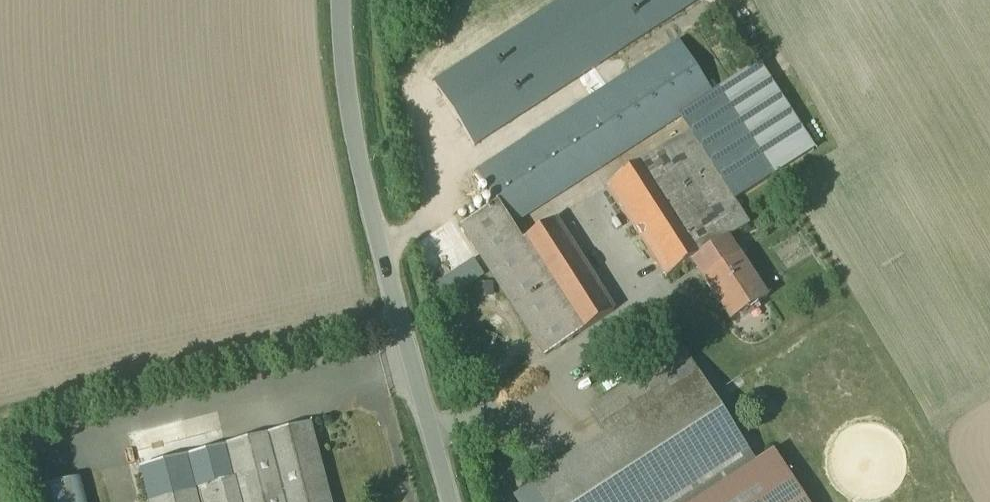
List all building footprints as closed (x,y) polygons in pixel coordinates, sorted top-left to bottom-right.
[(498,202),(512,224),(679,117),(714,94),(711,89),(680,41),(477,172),(497,202),(498,202)] [(679,117),(689,133),(731,199),(814,145),(758,58),(711,89),(714,94),(679,117)] [(689,133),(608,185),(667,278),(707,252),(722,243),(748,226),(731,199),(689,133)] [(512,224),(498,202),(497,202),(462,224),(545,355),(614,311),(556,219),(522,240),(512,224)] [(733,260),(722,243),(707,252),(718,270),(704,278),(732,321),(767,299),(739,256),(733,260)] [(436,283),(446,300),(488,275),(479,258),(436,283)] [(480,296),(496,295),(495,281),(478,283),(480,296)] [(543,501),(700,501),(758,464),(683,350),(590,411),(606,435),(531,483),(543,501)] [(310,424),(226,445),(221,428),(181,438),(135,450),(136,452),(149,501),(330,501),(310,424)] [(775,453),(758,464),(700,501),(806,501),(775,453)] [(86,477),(39,488),(42,501),(92,501),(86,477)]
